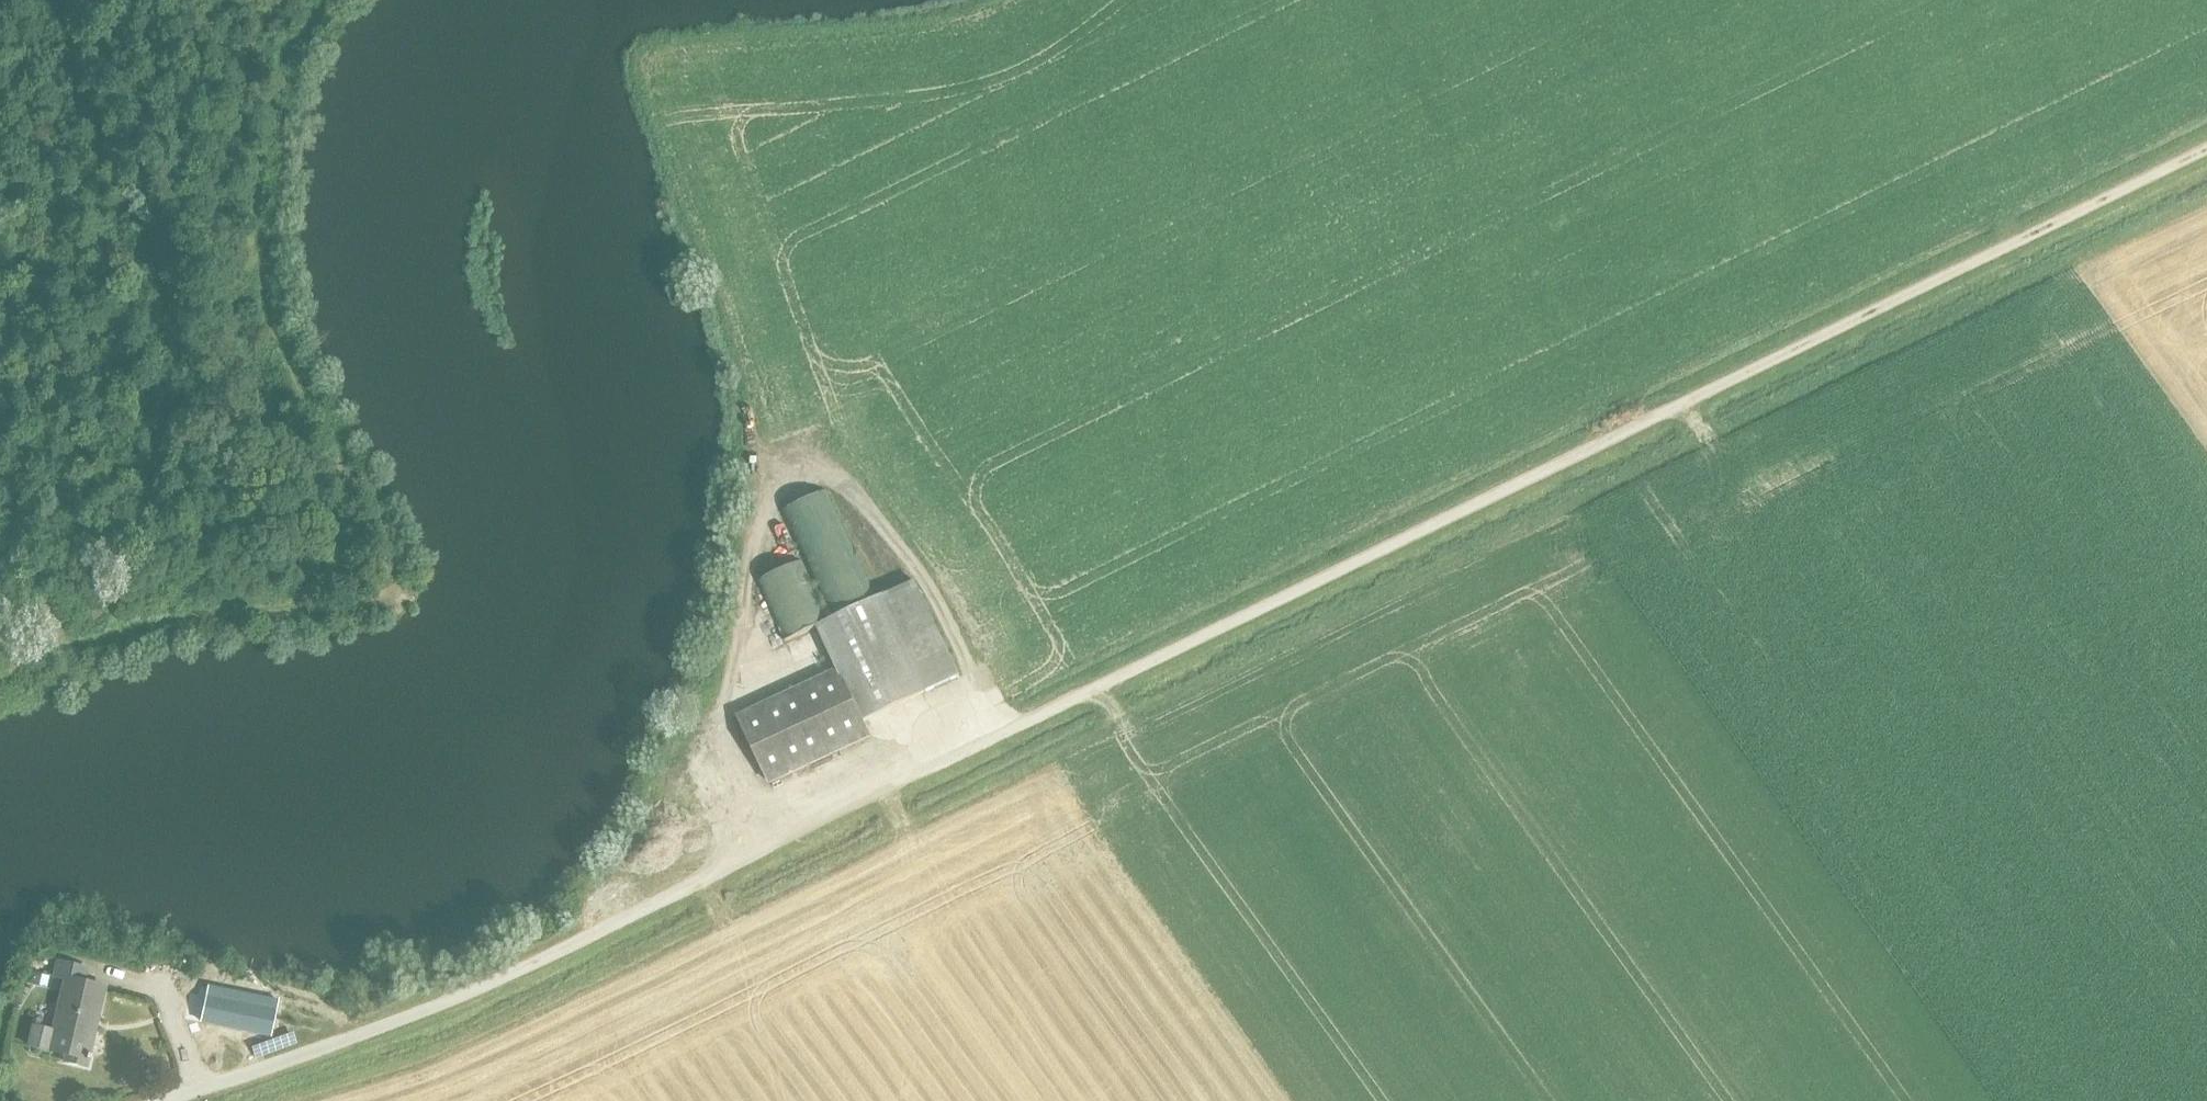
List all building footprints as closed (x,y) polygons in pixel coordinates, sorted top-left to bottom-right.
[(825,491),(781,512),(833,620),(877,599),(825,491)] [(801,563),(757,584),(786,643),(819,626),(830,622),(801,563)] [(866,723),(930,693),(884,596),(877,599),(833,620),(830,622),(819,626),(840,669),(740,716),(773,784),(873,738),(866,723)] [(780,695),(776,685),(764,691),(768,700),(780,695)] [(753,707),(764,702),(760,692),(748,697),(753,707)] [(65,1062),(86,1067),(104,988),(84,984),(87,970),(58,963),(54,978),(65,980),(49,1051),(66,1055),(65,1062)] [(226,994),(220,1020),(248,1026),(254,1000),(226,994)] [(267,1049),(296,1042),(293,1033),(265,1040),(267,1049)]
